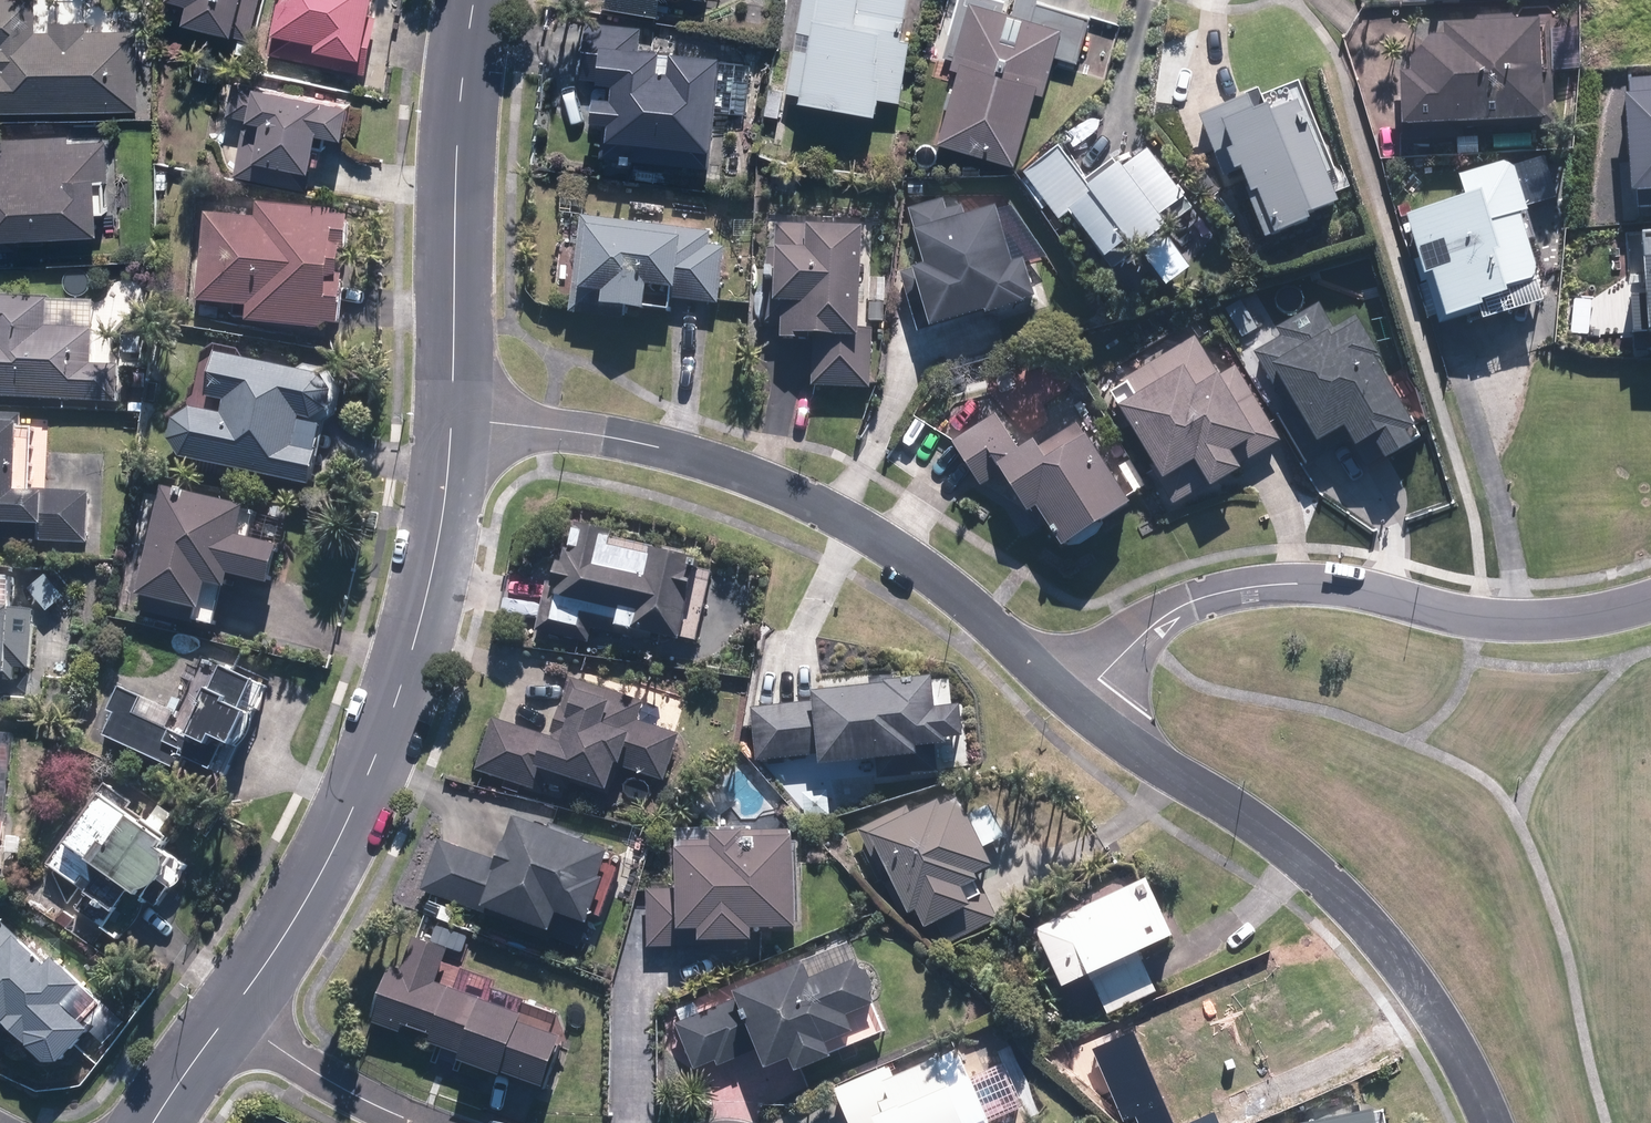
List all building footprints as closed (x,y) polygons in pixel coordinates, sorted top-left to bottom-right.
[(136,112),(134,34),(82,35),(82,28),(50,28),(50,35),(32,35),(31,0),(29,0),(0,1),(0,115),(136,112)] [(258,0),(160,0),(160,1),(185,6),(181,25),(248,41),(258,0)] [(269,56),(355,71),(368,0),(278,0),(269,56)] [(599,5),(652,14),(654,0),(600,0),(599,5)] [(783,93),(794,95),(793,102),(871,114),(874,100),(896,103),(906,40),(892,38),(897,0),(797,0),(783,93)] [(1085,18),(1032,4),(1033,0),(955,0),(940,56),(949,58),(946,68),(954,71),(934,144),(1009,164),(1028,93),(1040,96),(1050,57),(1073,64),(1085,18)] [(1393,77),(1396,130),(1549,123),(1545,25),(1516,26),(1507,19),(1475,20),(1467,28),(1436,30),(1437,42),(1422,43),(1403,64),(1404,77),(1393,77)] [(601,122),(597,156),(704,169),(717,58),(664,51),(664,55),(651,53),(651,50),(634,48),(636,31),(586,25),(580,78),(606,81),(603,99),(589,98),(587,120),(601,122)] [(1255,94),(1196,119),(1220,178),(1231,173),(1260,243),(1301,226),(1299,221),(1331,208),(1326,197),(1338,193),(1294,85),(1257,100),(1255,94)] [(345,107),(232,86),(226,119),(243,122),(232,180),(303,192),(313,138),(338,143),(345,107)] [(1617,206),(1650,204),(1650,87),(1611,89),(1617,206)] [(96,248),(92,184),(104,183),(102,144),(67,146),(67,139),(0,142),(0,253),(96,248)] [(1057,149),(1020,176),(1055,222),(1064,216),(1100,264),(1120,249),(1125,256),(1159,231),(1152,222),(1178,203),(1141,154),(1115,173),(1108,163),(1082,183),(1057,149)] [(1458,204),(1401,220),(1419,283),(1423,282),(1435,325),(1472,314),(1475,326),(1538,308),(1512,219),(1519,217),(1507,175),(1496,168),(1451,181),(1458,204)] [(898,276),(915,333),(1028,300),(1017,264),(1007,267),(991,212),(964,220),(960,208),(947,212),(943,201),(907,211),(924,269),(898,276)] [(207,224),(196,308),(246,314),(245,326),(316,335),(316,330),(333,332),(339,288),(332,288),(336,259),(339,259),(343,227),(327,225),(328,221),(254,212),(252,230),(207,224)] [(706,234),(578,219),(567,313),(620,320),(621,313),(638,315),(638,309),(666,312),(668,299),(713,305),(719,250),(704,248),(706,234)] [(853,332),(857,231),(774,227),(773,250),(766,250),(762,326),(777,326),(776,341),(811,342),(809,387),(866,389),(868,332),(853,332)] [(113,404),(114,369),(87,367),(90,305),(0,302),(0,399),(113,404)] [(1280,339),(1252,355),(1284,413),(1276,418),(1304,467),(1345,444),(1347,450),(1351,448),(1363,470),(1404,447),(1402,443),(1413,436),(1348,319),(1328,330),(1316,309),(1275,331),(1280,339)] [(1216,380),(1191,341),(1104,394),(1173,506),(1275,444),(1230,371),(1216,380)] [(167,443),(178,462),(305,491),(312,460),(290,454),(297,425),(309,428),(322,416),(327,398),(318,385),(212,361),(202,403),(222,407),(219,420),(189,414),(171,425),(167,443)] [(0,419),(0,543),(86,547),(88,496),(25,493),(28,433),(18,433),(18,420),(0,419)] [(1123,506),(1073,426),(1031,452),(1027,445),(1013,454),(991,419),(952,443),(979,486),(995,476),(1020,516),(1033,508),(1056,547),(1123,506)] [(252,516),(159,495),(134,602),(197,617),(203,589),(220,593),(223,581),(263,591),(271,553),(245,547),(252,516)] [(549,564),(533,632),(586,644),(589,629),(619,636),(621,630),(674,642),(674,640),(692,644),(709,571),(602,546),(605,537),(569,528),(560,566),(549,564)] [(0,580),(0,681),(12,682),(13,668),(27,669),(30,614),(10,613),(11,580),(0,580)] [(114,716),(102,741),(173,775),(179,763),(215,781),(261,687),(204,660),(176,717),(120,690),(108,714),(114,716)] [(489,721),(473,771),(540,793),(546,775),(601,793),(610,766),(654,780),(669,735),(633,723),(639,704),(569,681),(550,740),(489,721)] [(749,709),(754,761),(812,755),(813,765),(909,755),(909,750),(938,747),(938,743),(955,741),(952,710),(928,712),(925,684),(806,696),(807,704),(749,709)] [(149,820),(103,787),(45,869),(86,898),(77,911),(119,940),(145,904),(152,909),(184,865),(161,849),(167,840),(158,834),(171,815),(159,806),(149,820)] [(904,808),(856,832),(901,919),(913,912),(922,930),(934,924),(944,945),(991,921),(969,877),(985,869),(976,850),(996,840),(980,809),(960,819),(951,801),(934,810),(931,803),(907,815),(904,808)] [(437,842),(419,892),(576,949),(587,919),(596,922),(618,861),(509,822),(494,863),(437,842)] [(645,891),(646,948),(746,946),(745,931),(789,930),(787,835),(704,837),(704,843),(677,844),(677,852),(670,852),(671,891),(645,891)] [(1135,884),(1030,933),(1057,990),(1086,976),(1105,1015),(1149,994),(1131,955),(1162,941),(1135,884)] [(0,928),(0,1029),(45,1068),(57,1067),(85,1035),(78,1029),(95,1010),(0,928)] [(386,971),(367,1022),(455,1054),(452,1063),(493,1078),(495,1074),(537,1089),(555,1040),(514,1026),(516,1018),(429,986),(439,958),(410,947),(400,976),(386,971)] [(731,1002),(674,1026),(693,1071),(713,1063),(715,1068),(751,1053),(759,1070),(784,1060),(789,1072),(824,1058),(819,1047),(847,1035),(839,1018),(868,1005),(850,963),(803,983),(797,967),(728,996),(731,1002)] [(830,1091),(844,1122),(955,1122),(929,1062),(891,1079),(886,1068),(830,1091)] [(1366,1113),(1315,1122),(1368,1122),(1366,1113)]
